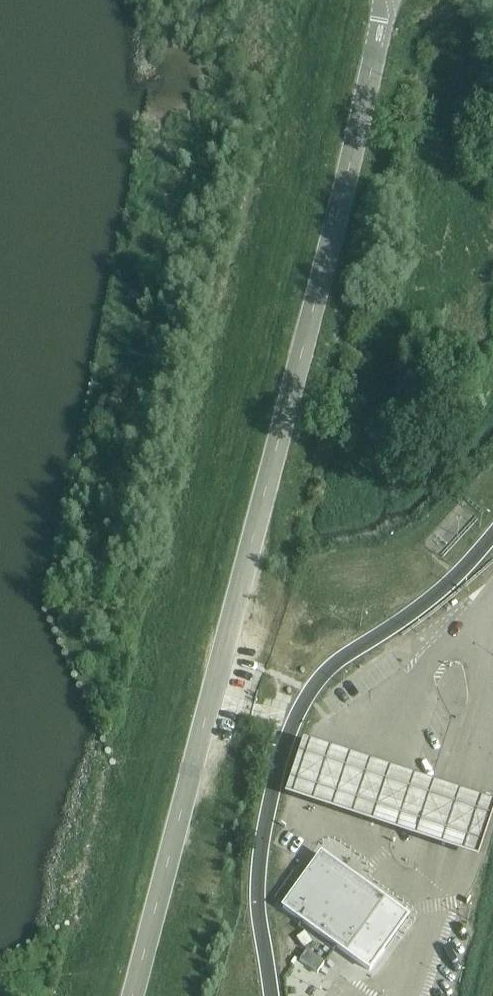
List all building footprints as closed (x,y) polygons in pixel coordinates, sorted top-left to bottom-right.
[(296,737),(277,793),(483,862),(492,832),(492,802),(296,737)] [(321,854),(283,907),(346,952),(384,900),(321,854)] [(304,933),(296,938),(303,948),(311,942),(304,933)] [(306,950),(299,959),(317,972),(324,963),(306,950)]
